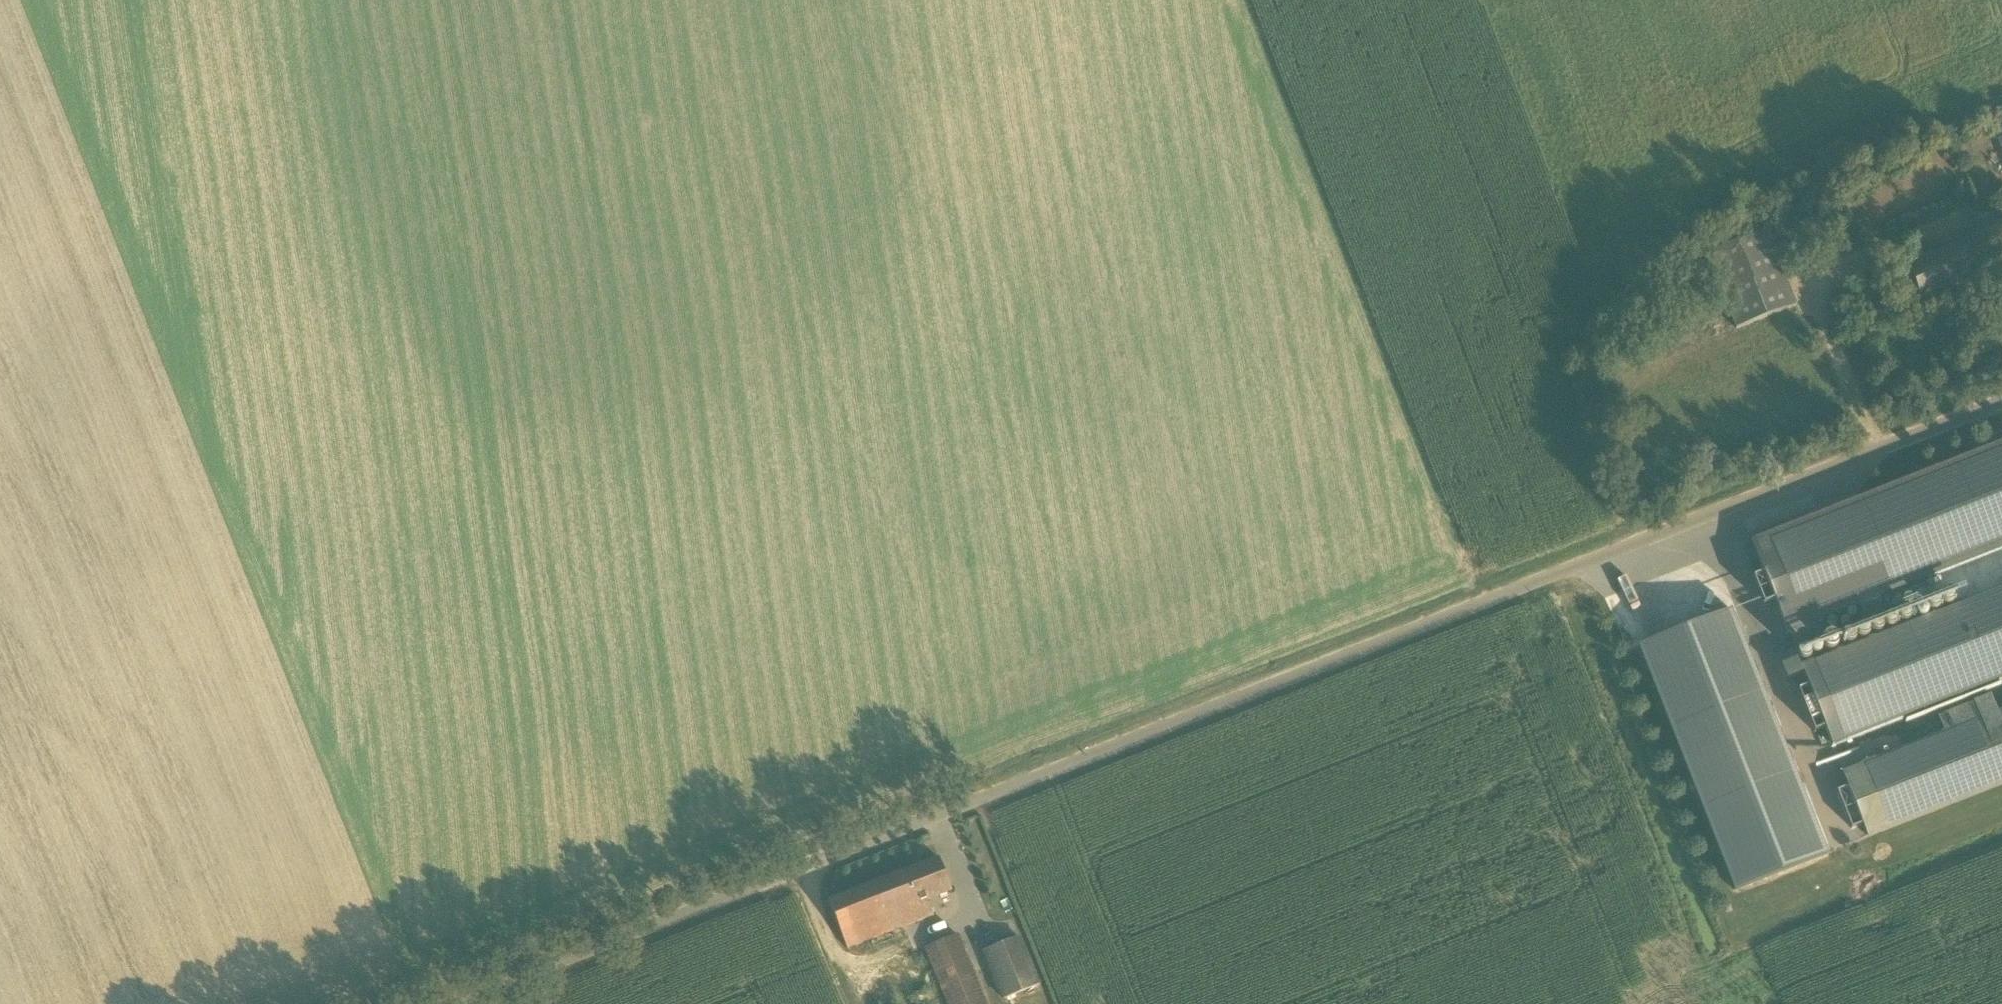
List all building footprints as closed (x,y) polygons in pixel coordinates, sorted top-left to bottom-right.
[(1735,329),(1797,305),(1768,230),(1706,255),(1735,329)] [(1908,324),(1997,287),(1976,236),(1887,272),(1908,324)] [(2001,548),(2001,444),(1751,548),(1762,573),(1753,577),(1768,615),(1777,611),(1788,636),(2001,548)] [(1801,669),(1831,745),(1896,720),(2001,678),(2001,590),(1917,624),(1860,646),(1801,669)] [(1997,710),(1842,771),(1868,838),(2001,786),(2001,708),(1997,710)] [(847,948),(933,914),(927,898),(934,896),(952,889),(940,858),(829,901),(847,948)] [(949,1003),(988,1003),(960,936),(926,949),(949,1003)] [(984,950),(1004,1000),(1041,985),(1021,936),(984,950)]
